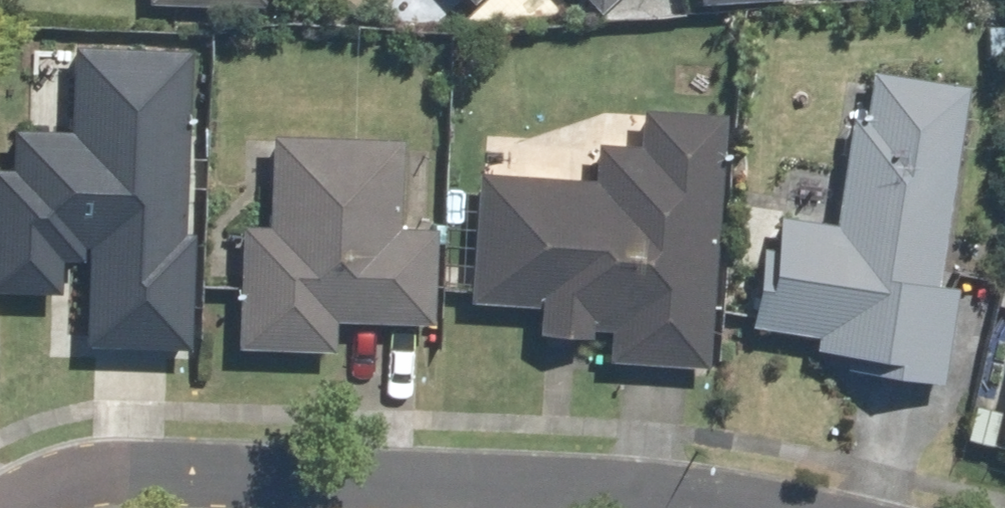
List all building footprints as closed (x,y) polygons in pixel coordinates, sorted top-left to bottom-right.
[(259,10),(259,0),(136,0),(136,8),(259,10)] [(462,8),(470,0),(454,0),(462,8)] [(588,17),(606,0),(572,0),(588,17)] [(687,10),(792,3),(792,0),(687,0),(687,10)] [(181,55),(59,51),(57,136),(0,135),(0,252),(73,255),(71,328),(171,331),(181,55)] [(831,381),(933,396),(947,290),(933,288),(961,89),(845,73),(824,225),(752,215),(734,348),(833,362),(831,381)] [(700,372),(714,115),(629,111),(627,150),(585,147),(584,181),(464,174),(457,306),(526,310),(524,342),(594,345),(593,366),(700,372)] [(225,227),(221,354),(322,358),(323,329),(421,332),(425,230),(387,229),(390,143),(258,139),(255,228),(225,227)] [(984,440),(1004,446),(1004,354),(984,440)]
